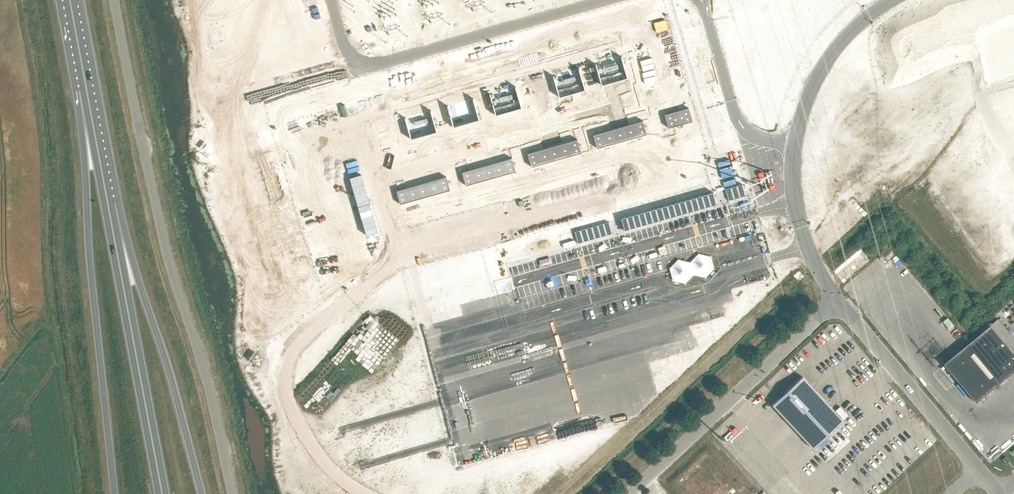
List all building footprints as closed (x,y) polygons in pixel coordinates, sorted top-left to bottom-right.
[(976,402),(1007,377),(1006,375),(1013,368),(1013,354),(990,325),(944,364),(976,402)] [(772,405),(814,449),(844,421),(803,376),(772,405)]
